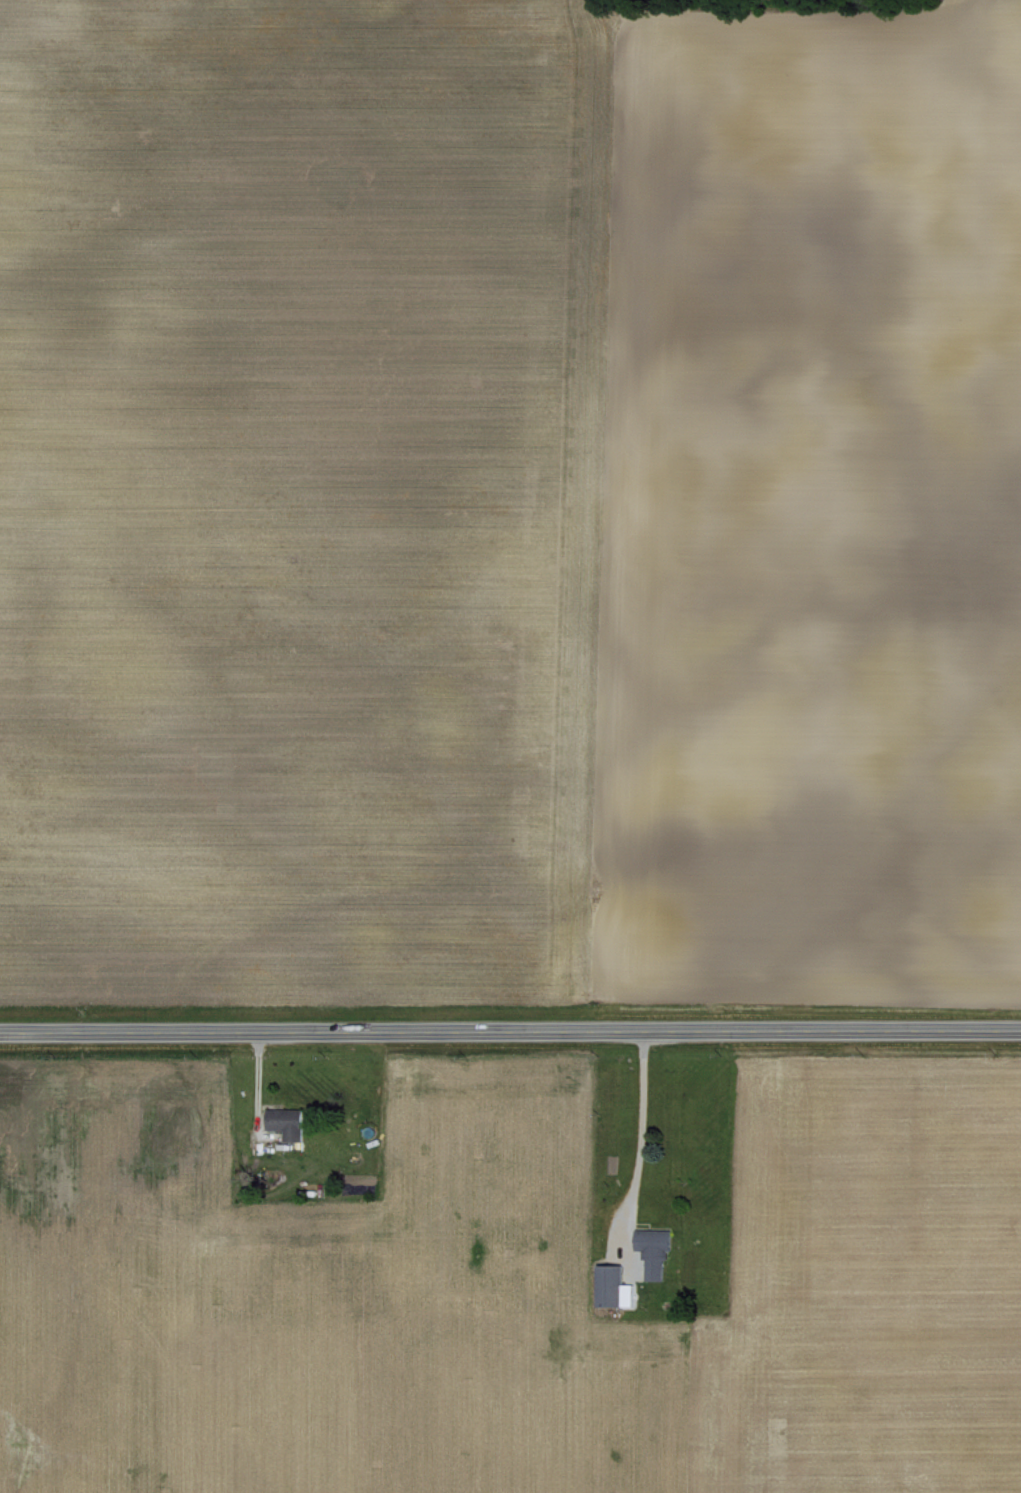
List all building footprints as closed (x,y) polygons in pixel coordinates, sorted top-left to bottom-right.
[(642,1278),(664,1279),(664,1228),(633,1228),(633,1246),(643,1246),(642,1278)] [(595,1305),(634,1304),(634,1278),(642,1278),(641,1246),(624,1247),(625,1262),(595,1263),(595,1305)]
